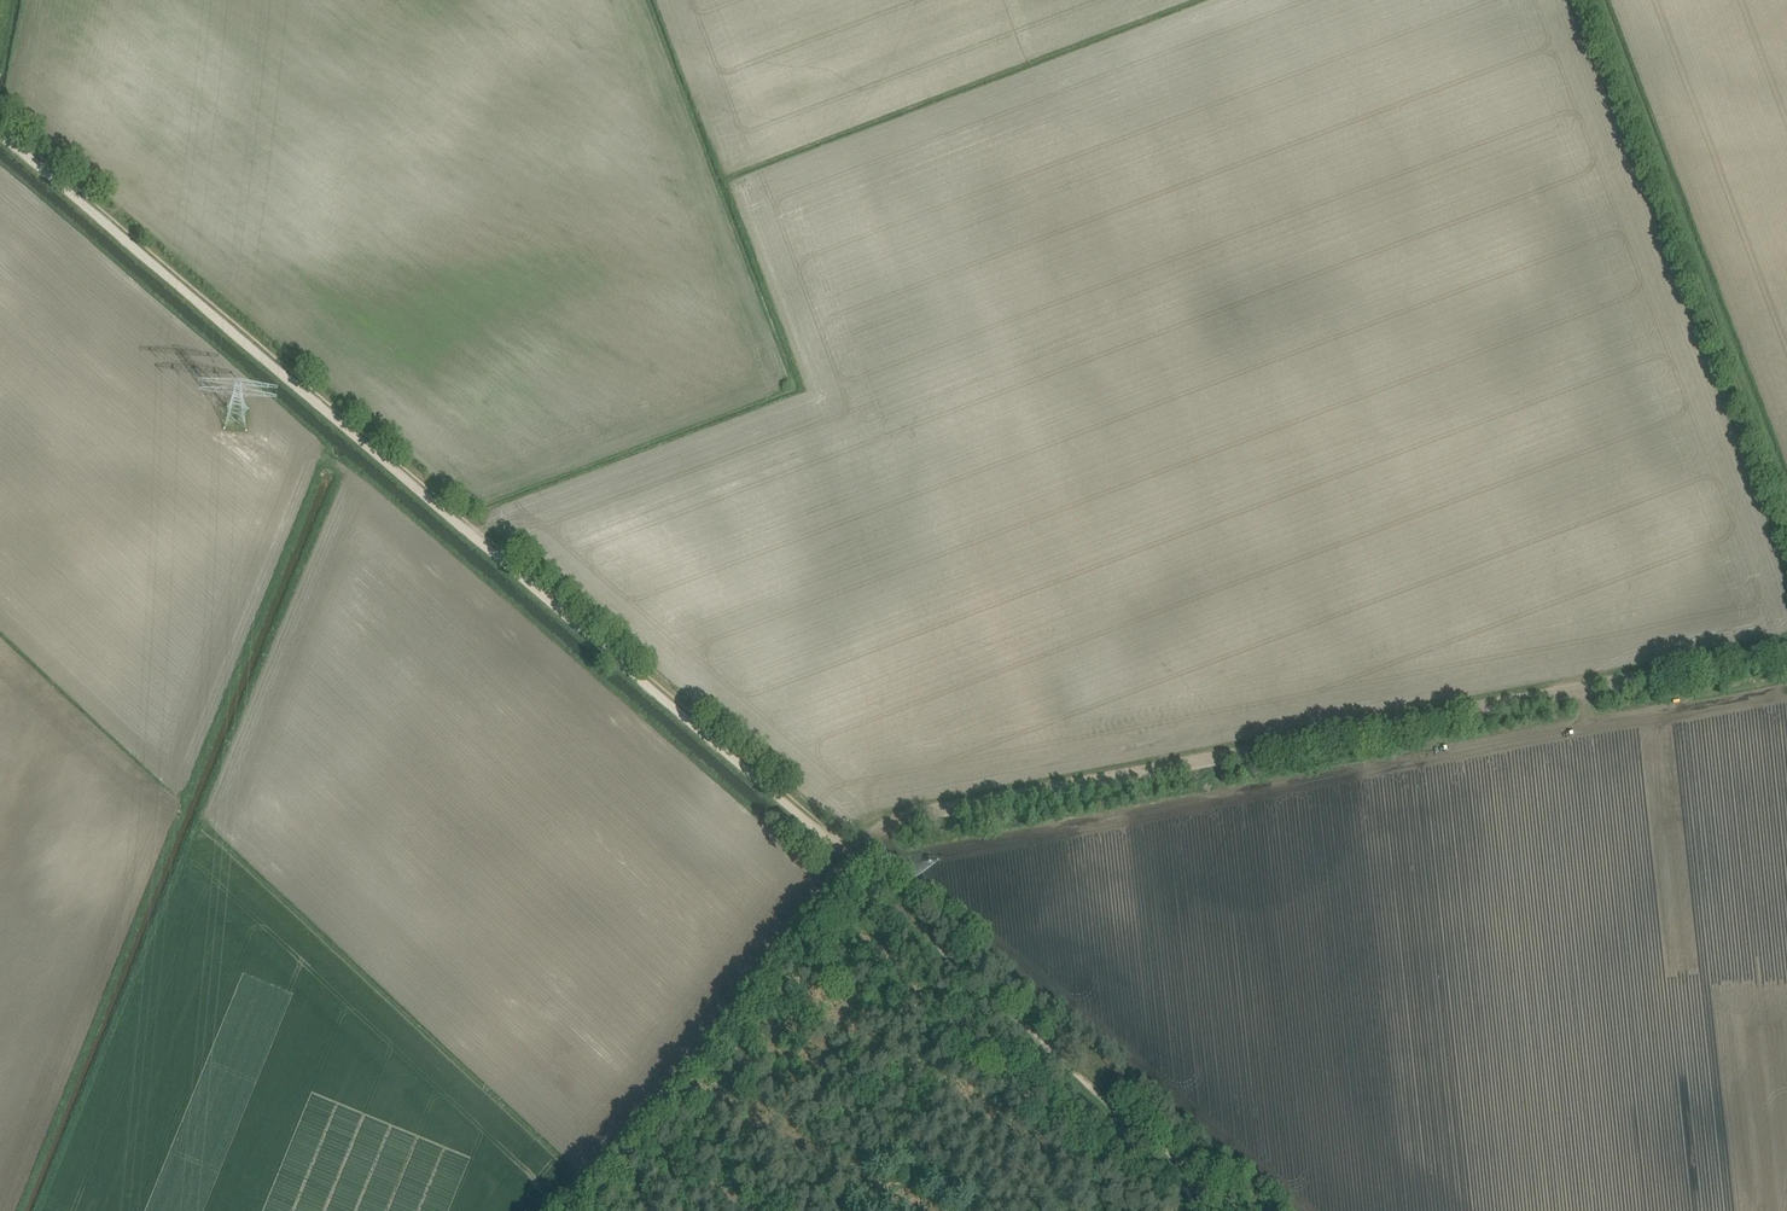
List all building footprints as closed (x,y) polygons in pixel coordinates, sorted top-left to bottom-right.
[(239,969),(236,979),(260,986),(263,976),(239,969)]
